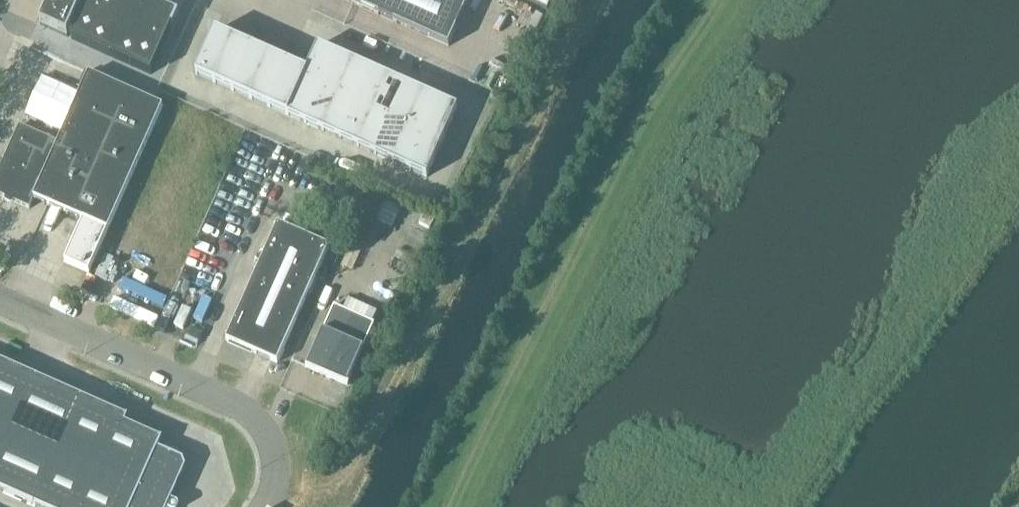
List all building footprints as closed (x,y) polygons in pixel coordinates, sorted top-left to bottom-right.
[(57,0),(51,0),(40,25),(67,37),(80,10),(57,0)] [(151,75),(177,16),(140,0),(89,0),(71,39),(151,75)] [(449,47),(469,0),(344,0),(449,47)] [(318,46),(307,72),(215,31),(196,75),(427,178),(458,108),(318,46)] [(0,170),(0,196),(29,209),(34,199),(83,221),(64,263),(89,274),(108,231),(163,106),(89,73),(57,143),(20,126),(0,170)] [(226,341),(277,364),(329,247),(278,224),(226,341)] [(306,368),(347,386),(374,324),(334,306),(306,368)] [(10,496),(34,506),(176,506),(175,506),(174,504),(168,501),(182,468),(179,461),(155,450),(159,440),(122,424),(124,418),(123,418),(0,363),(0,492),(10,496)]
